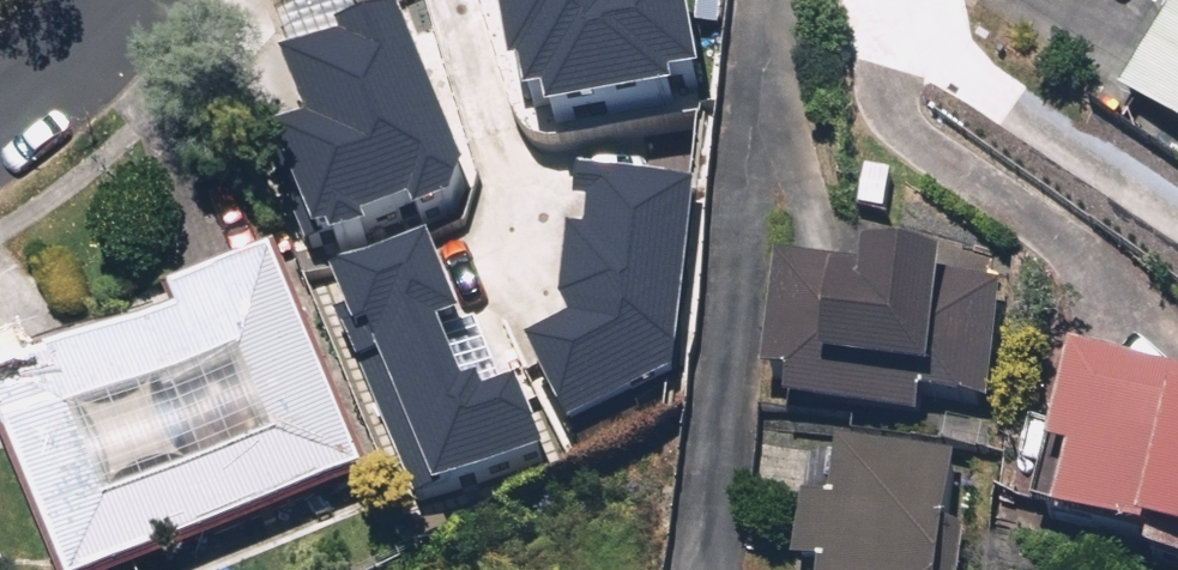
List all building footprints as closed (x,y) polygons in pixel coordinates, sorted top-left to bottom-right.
[(563,113),(677,94),(675,78),(698,74),(686,0),(504,0),(515,65),(525,65),(530,96),(559,91),(563,113)] [(1111,102),(1177,143),(1177,0),(1173,0),(1111,102)] [(278,133),(321,236),(458,179),(464,164),(398,5),(343,28),(349,41),(289,66),(311,119),(278,133)] [(571,314),(527,336),(570,419),(676,365),(701,173),(583,158),(578,197),(588,199),(585,217),(570,215),(560,292),(571,314)] [(425,235),(332,274),(357,334),(368,330),(435,488),(548,441),(520,376),(493,387),(486,371),(464,380),(433,306),(451,298),(425,235)] [(0,392),(0,504),(29,569),(144,569),(351,480),(253,255),(146,302),(156,324),(0,392)] [(925,280),(767,263),(754,384),(770,386),(767,415),(909,430),(925,280)] [(1051,376),(1017,527),(1037,532),(1028,569),(1032,569),(1177,569),(1177,404),(1051,376)] [(959,459),(754,435),(745,509),(781,513),(775,569),(926,569),(930,533),(950,536),(959,459)]
